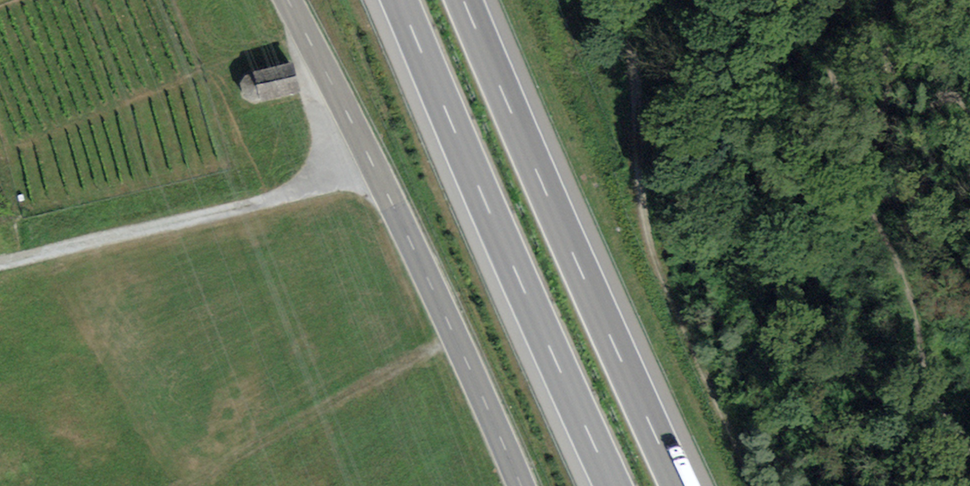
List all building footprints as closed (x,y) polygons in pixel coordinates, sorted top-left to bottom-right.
[(301,88),(292,57),(245,71),(239,80),(242,95),(254,101),(301,88)]
